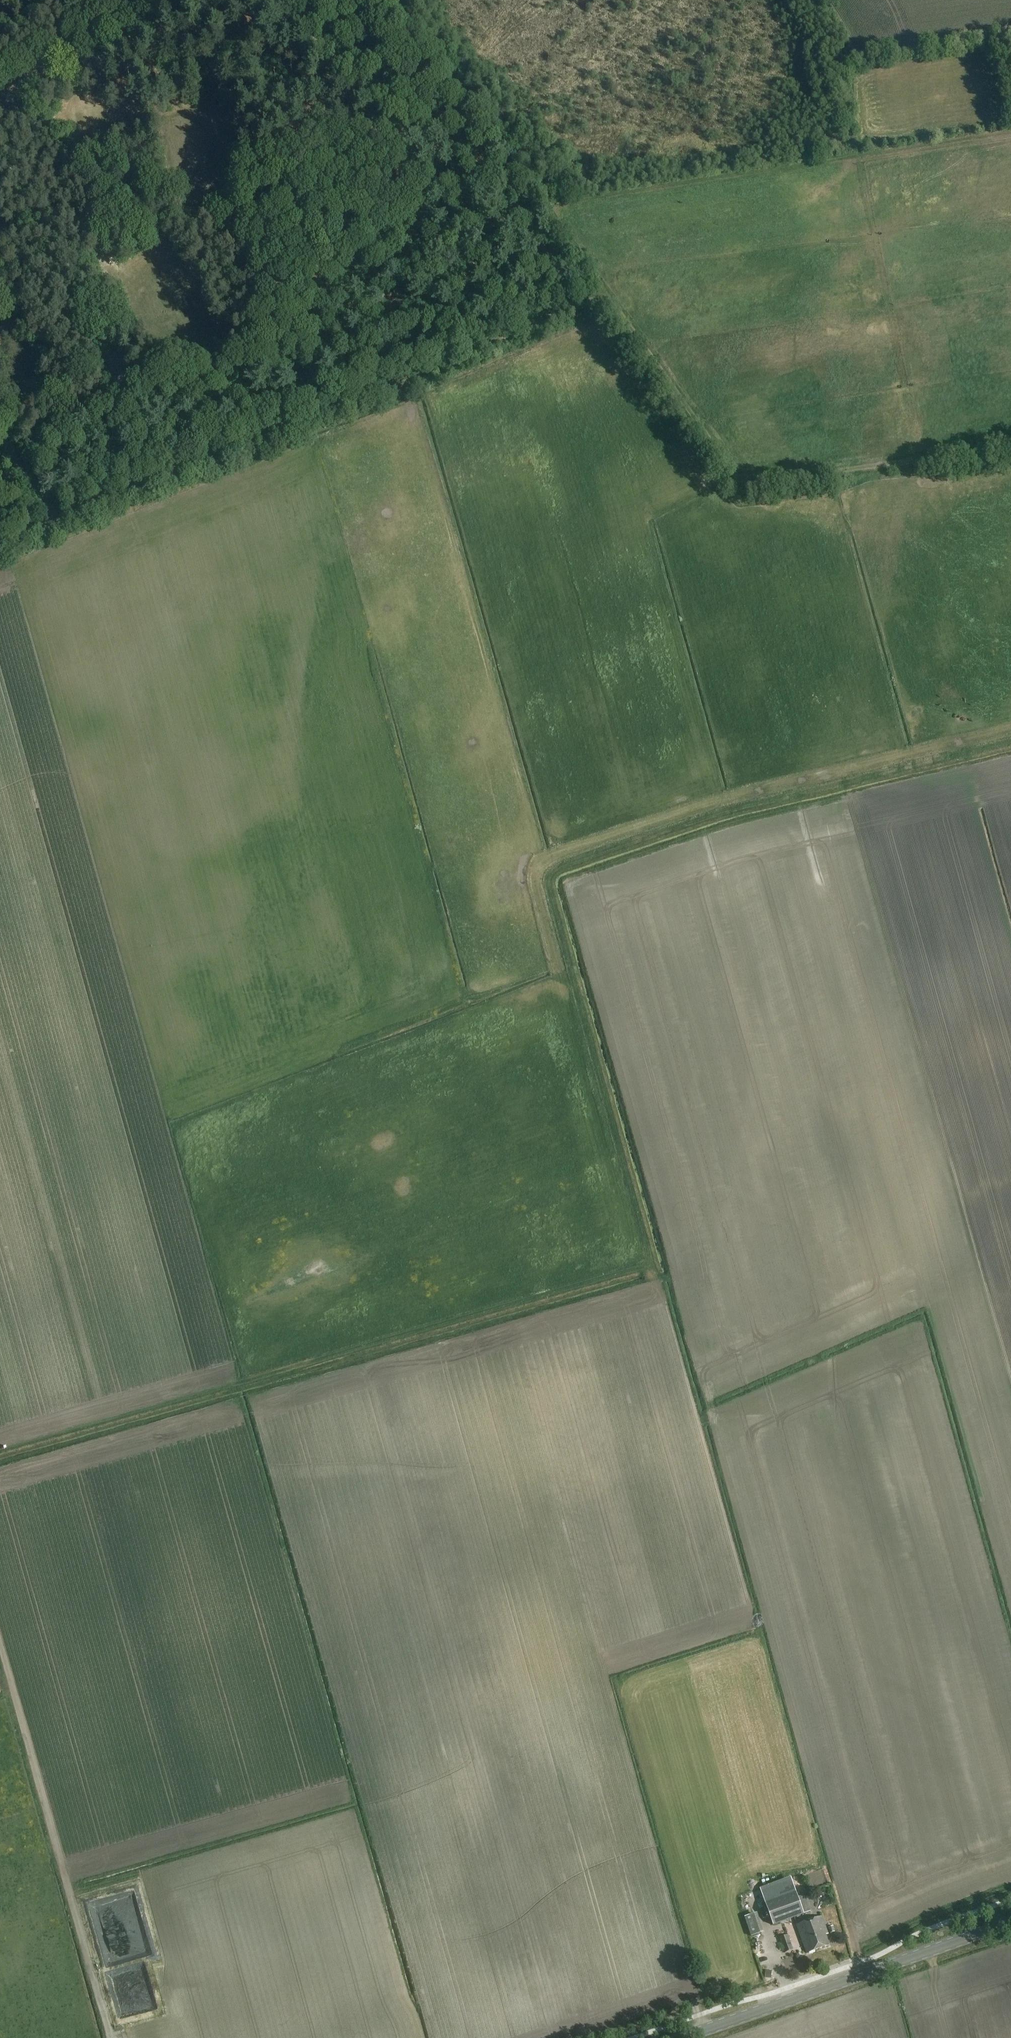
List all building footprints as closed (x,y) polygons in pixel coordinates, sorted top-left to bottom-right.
[(111,356),(103,362),(117,380),(125,374),(111,356)] [(797,1893),(766,1904),(773,1925),(804,1914),(797,1893)] [(829,1936),(822,1917),(797,1925),(806,1955),(830,1947),(826,1937),(829,1936)] [(748,1923),(750,1944),(760,1942),(757,1922),(748,1923)] [(785,1953),(793,1950),(788,1935),(780,1938),(785,1953)]
